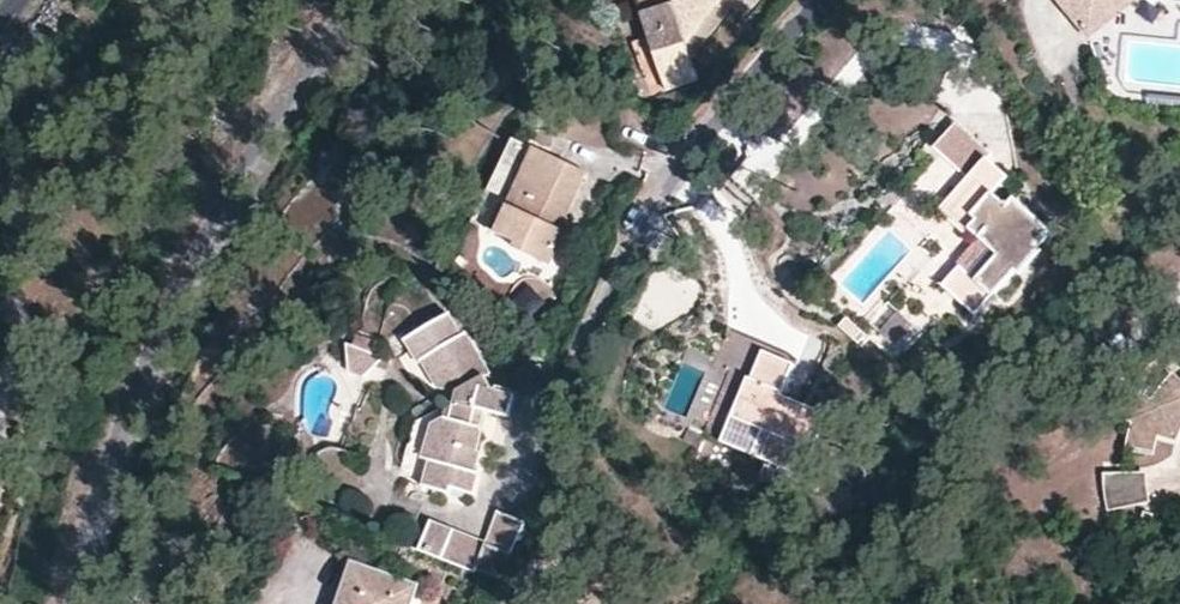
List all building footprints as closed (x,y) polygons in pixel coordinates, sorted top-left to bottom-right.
[(649,35),(666,86),(697,76),(690,57),(734,4),(746,12),(757,0),(637,0),(649,35)] [(1075,21),(1102,0),(1058,0),(1075,21)] [(1075,21),(1086,34),(1130,0),(1102,0),(1075,21)] [(666,86),(649,35),(633,41),(651,92),(666,86)] [(507,207),(535,148),(510,137),(471,221),(489,229),(500,204),(507,207)] [(583,170),(535,148),(507,207),(500,204),(489,229),(513,240),(512,246),(549,263),(564,231),(552,225),(556,213),(562,217),(583,170)] [(985,159),(951,198),(975,220),(968,228),(991,248),(968,273),(958,266),(941,284),(973,314),(1049,231),(1013,199),(1006,206),(991,193),(1006,176),(985,159)] [(975,220),(951,198),(939,211),(962,233),(968,228),(975,220)] [(570,220),(562,217),(556,213),(552,225),(564,231),(570,220)] [(448,313),(404,339),(418,363),(420,361),(436,388),(448,390),(442,417),(430,423),(426,438),(429,439),(425,458),(429,460),(422,486),(448,492),(450,487),(470,493),(477,472),(473,471),(478,451),(474,451),(479,432),(478,424),(474,423),(478,410),(505,418),(511,394),(504,392),(504,390),(497,386),(495,391),(489,382),(494,379),(465,333),(461,334),(448,313)] [(391,345),(355,331),(350,348),(350,376),(366,380),(385,359),(391,345)] [(789,363),(759,350),(748,377),(744,375),(739,388),(742,390),(721,441),(798,473),(823,411),(777,392),(789,363)] [(1172,374),(1151,398),(1141,394),(1127,422),(1132,424),(1124,444),(1144,450),(1152,431),(1169,434),(1179,418),(1179,381),(1172,374)] [(1106,497),(1110,516),(1150,508),(1148,478),(1107,478),(1106,497)] [(498,578),(524,521),(498,510),(486,542),(475,569),(498,578)] [(429,522),(418,550),(474,573),(475,569),(486,542),(429,522)] [(337,603),(405,603),(407,597),(396,591),(400,578),(392,575),(352,561),(337,603)] [(412,582),(400,578),(396,591),(407,597),(412,582)]
